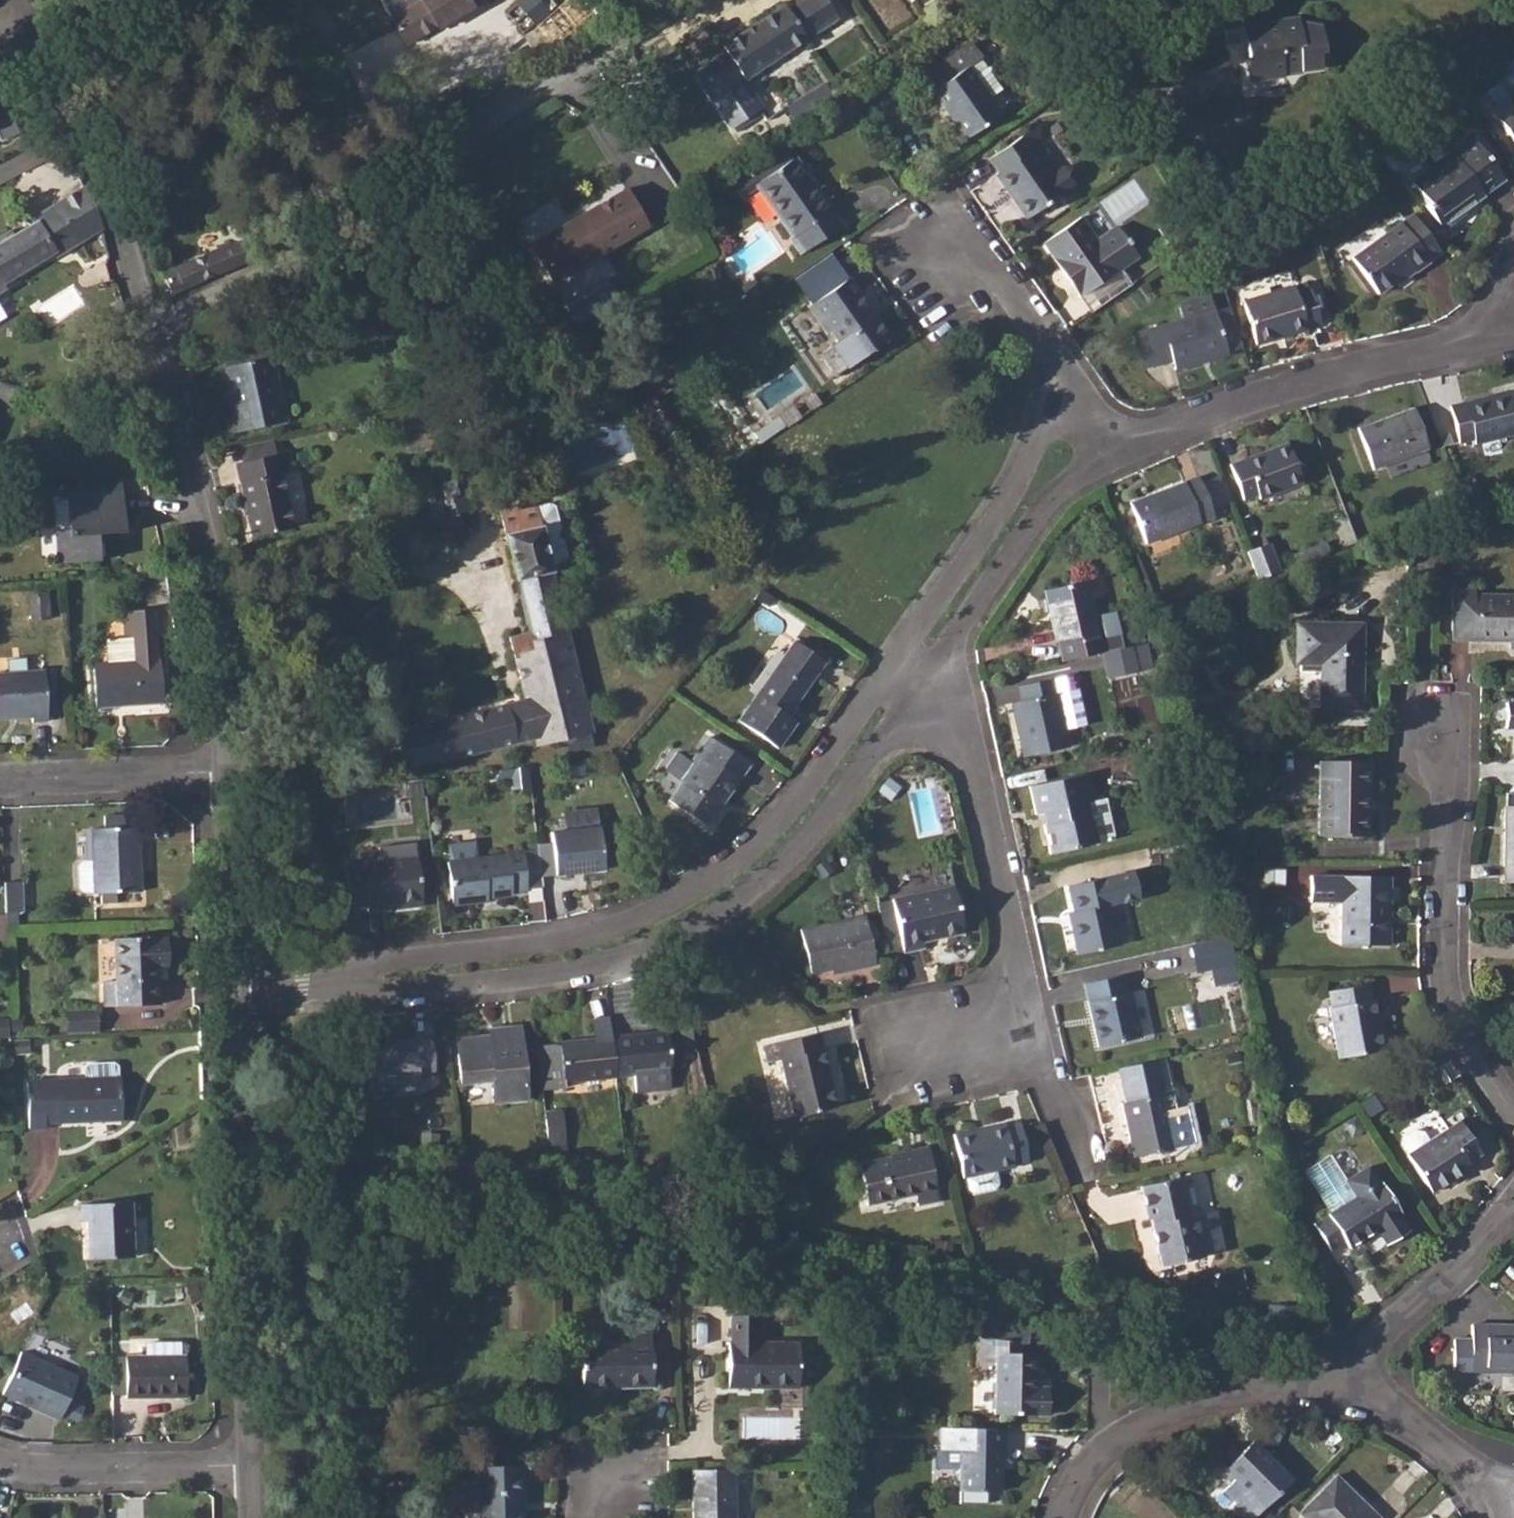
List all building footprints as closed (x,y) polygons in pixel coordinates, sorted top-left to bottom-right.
[(402,35),(407,43),(437,25),(439,28),(473,8),(472,5),(480,0),(381,0),(402,35)] [(517,4),(535,25),(548,13),(537,0),(522,0),(517,4)] [(725,45),(728,49),(693,72),(730,127),(765,104),(747,78),(840,15),(830,0),(796,0),(788,5),(786,2),(725,45)] [(1292,19),(1245,25),(1250,55),(1247,56),(1250,77),(1265,75),(1265,77),(1284,75),(1284,72),(1321,68),(1317,42),(1320,42),(1321,41),(1319,21),(1296,19),(1292,19)] [(990,99),(967,66),(948,79),(939,65),(922,76),(964,140),(1000,114),(990,99)] [(1506,79),(1483,96),(1493,111),(1492,111),(1513,141),(1513,90),(1506,79)] [(823,80),(785,106),(794,119),(831,94),(823,80)] [(1023,134),(988,159),(1015,199),(1013,201),(1025,218),(1073,185),(1076,175),(1071,167),(1060,168),(1051,174),(1023,134)] [(1474,138),(1413,181),(1427,202),(1425,205),(1441,228),(1464,212),(1459,205),(1480,191),(1483,195),(1503,179),(1474,138)] [(742,181),(733,187),(742,200),(758,189),(791,237),(789,238),(800,254),(842,225),(814,186),(812,188),(791,160),(786,164),(779,154),(742,181)] [(5,289),(3,285),(53,254),(56,258),(100,231),(83,187),(31,219),(34,224),(0,244),(0,292),(5,289)] [(626,190),(579,217),(601,255),(647,228),(626,190)] [(1119,270),(1101,244),(1081,216),(1042,243),(1080,297),(1119,270)] [(1428,261),(1401,223),(1352,258),(1377,293),(1411,268),(1414,272),(1428,261)] [(234,243),(161,272),(170,295),(243,264),(234,243)] [(847,279),(808,306),(828,335),(831,333),(853,363),(889,338),(847,279)] [(1294,286),(1243,301),(1256,345),(1308,329),(1307,326),(1321,323),(1310,290),(1297,294),(1294,286)] [(1214,310),(1184,319),(1148,330),(1156,363),(1171,358),(1175,369),(1228,353),(1226,347),(1240,342),(1230,309),(1229,306),(1214,310)] [(226,368),(222,368),(232,415),(224,417),(228,435),(286,421),(272,358),(269,358),(266,343),(236,350),(239,365),(226,368)] [(1449,407),(1459,442),(1474,439),(1475,444),(1513,434),(1513,389),(1449,407)] [(1411,408),(1358,428),(1373,469),(1426,448),(1411,408)] [(1286,443),(1229,465),(1243,501),(1258,495),(1259,500),(1302,483),(1286,443)] [(282,452),(236,463),(251,537),(292,529),(281,474),(287,473),(282,452)] [(1198,478),(1130,504),(1145,543),(1213,517),(1198,478)] [(463,492),(426,506),(431,520),(445,517),(449,529),(460,527),(457,515),(470,510),(463,492)] [(122,493),(69,497),(69,502),(54,504),(58,562),(99,560),(98,534),(125,532),(122,493)] [(523,699),(505,703),(427,722),(436,762),(516,744),(534,740),(536,747),(591,733),(551,570),(550,567),(543,538),(536,508),(535,502),(500,511),(529,633),(509,637),(523,699)] [(1306,548),(1310,560),(1329,553),(1325,541),(1306,548)] [(1269,543),(1248,552),(1258,578),(1280,571),(1269,543)] [(1084,580),(1042,590),(1055,642),(1056,641),(1061,661),(1102,651),(1110,649),(1121,647),(1113,610),(1092,615),(1084,580)] [(1452,589),(1451,640),(1513,640),(1513,595),(1472,595),(1472,589),(1452,589)] [(105,665),(94,666),(97,708),(162,704),(160,661),(156,661),(153,608),(120,610),(122,636),(104,637),(105,665)] [(1361,624),(1327,624),(1297,623),(1297,663),(1301,663),(1301,671),(1322,672),(1322,708),(1361,708),(1361,681),(1361,624)] [(793,641),(738,722),(778,749),(795,723),(786,716),(823,663),(793,641)] [(1110,649),(1102,651),(1108,677),(1136,671),(1130,645),(1124,646),(1121,647),(1110,649)] [(0,673),(0,719),(32,718),(32,722),(47,721),(45,670),(0,673)] [(1052,678),(1017,687),(1019,701),(1011,703),(1023,757),(1067,747),(1064,730),(1079,726),(1082,722),(1076,692),(1071,690),(1055,693),(1052,678)] [(1504,728),(1513,728),(1513,703),(1505,703),(1504,728)] [(694,767),(669,801),(705,827),(749,765),(709,737),(689,763),(694,767)] [(1321,760),(1320,836),(1367,836),(1367,761),(1321,760)] [(1084,803),(1092,801),(1086,774),(1028,787),(1034,815),(1041,813),(1044,825),(1042,827),(1049,854),(1096,843),(1091,820),(1089,820),(1084,803)] [(1504,808),(1503,880),(1513,880),(1513,808),(1504,808)] [(552,833),(551,833),(555,876),(604,871),(600,828),(598,811),(570,814),(565,819),(567,832),(552,833)] [(105,828),(91,828),(94,893),(140,891),(138,827),(125,827),(125,815),(104,815),(105,828)] [(362,876),(346,878),(349,909),(365,907),(366,912),(383,911),(382,905),(420,900),(414,843),(410,840),(406,838),(397,839),(393,843),(391,847),(377,848),(378,863),(360,865),(362,876)] [(446,862),(451,900),(487,896),(487,899),(512,896),(512,892),(526,890),(521,852),(504,852),(505,856),(446,862)] [(1130,872),(1066,887),(1072,912),(1067,913),(1077,956),(1119,946),(1110,905),(1136,900),(1130,872)] [(1386,877),(1311,876),(1311,901),(1342,901),(1342,943),(1389,944),(1390,924),(1386,923),(1386,877)] [(21,882),(5,882),(6,912),(22,911),(21,882)] [(952,886),(892,900),(903,953),(924,948),(923,942),(962,933),(952,886)] [(864,917),(800,931),(809,973),(830,969),(831,975),(875,964),(864,917)] [(1189,944),(1202,990),(1241,978),(1228,933),(1189,944)] [(116,981),(103,982),(103,1007),(159,1005),(158,967),(168,966),(167,940),(157,940),(157,937),(115,939),(116,981)] [(1120,976),(1083,984),(1097,1047),(1138,1038),(1128,992),(1124,993),(1120,976)] [(1367,984),(1329,992),(1332,1007),(1329,1008),(1339,1059),(1383,1050),(1373,999),(1371,1000),(1367,984)] [(68,1029),(98,1030),(99,1009),(68,1008),(68,1029)] [(666,1032),(611,1038),(615,1077),(635,1075),(638,1075),(640,1096),(673,1092),(666,1032)] [(817,1033),(763,1047),(767,1064),(780,1061),(793,1117),(835,1109),(817,1033)] [(395,1044),(364,1047),(369,1089),(419,1084),(418,1078),(434,1076),(429,1035),(395,1039),(395,1044)] [(491,1036),(488,1036),(456,1040),(460,1085),(490,1081),(493,1104),(526,1100),(520,1035),(492,1039),(491,1036)] [(542,1046),(536,1047),(540,1090),(546,1090),(563,1087),(563,1082),(615,1077),(611,1038),(593,1040),(560,1044),(559,1045),(542,1046)] [(85,1078),(28,1080),(30,1128),(45,1128),(45,1123),(121,1120),(119,1077),(118,1078),(117,1066),(113,1063),(89,1063),(85,1067),(85,1078)] [(1162,1068),(1115,1078),(1133,1157),(1192,1144),(1185,1109),(1172,1110),(1162,1068)] [(1402,1146),(1407,1154),(1432,1193),(1471,1168),(1468,1162),(1480,1154),(1459,1122),(1428,1142),(1422,1133),(1412,1131),(1404,1136),(1402,1146)] [(1003,1124),(953,1136),(963,1178),(966,1177),(970,1191),(975,1194),(991,1191),(996,1184),(994,1172),(1013,1168),(1012,1165),(1027,1163),(1018,1125),(1003,1128),(1003,1124)] [(906,1154),(858,1165),(866,1205),(914,1195),(916,1206),(938,1202),(926,1148),(907,1153),(906,1154)] [(1328,1157),(1303,1173),(1329,1214),(1313,1225),(1329,1249),(1344,1241),(1349,1248),(1377,1231),(1387,1244),(1409,1230),(1400,1215),(1401,1214),(1380,1182),(1378,1183),(1368,1167),(1344,1182),(1328,1157)] [(1149,1222),(1156,1250),(1165,1248),(1170,1265),(1203,1258),(1193,1215),(1188,1216),(1179,1178),(1138,1188),(1146,1222),(1149,1222)] [(131,1201),(81,1204),(81,1221),(88,1221),(89,1258),(132,1258),(131,1201)] [(730,1342),(727,1343),(727,1389),(797,1389),(797,1342),(758,1342),(758,1314),(730,1314),(730,1342)] [(1453,1371),(1513,1372),(1513,1325),(1471,1324),(1471,1338),(1454,1337),(1453,1371)] [(983,1333),(982,1363),(995,1364),(993,1414),(1046,1415),(1047,1388),(1037,1387),(1037,1356),(1018,1355),(1018,1342),(983,1333)] [(622,1345),(580,1347),(582,1389),(651,1386),(650,1334),(621,1335),(622,1345)] [(125,1356),(125,1359),(125,1392),(125,1396),(184,1396),(184,1355),(181,1355),(181,1342),(146,1342),(146,1355),(125,1356)] [(20,1351),(1,1393),(59,1418),(77,1377),(20,1351)] [(1002,1430),(938,1428),(938,1451),(941,1451),(940,1465),(959,1465),(959,1492),(998,1492),(999,1461),(994,1460),(995,1446),(1002,1446),(1002,1430)] [(1220,1490),(1233,1503),(1230,1505),(1244,1517),(1252,1517),(1290,1479),(1250,1441),(1222,1469),(1231,1479),(1220,1490)] [(477,1467),(478,1517),(521,1517),(520,1466),(477,1467)] [(691,1470),(692,1517),(735,1517),(735,1469),(691,1470)] [(1362,1516),(1369,1508),(1336,1476),(1299,1513),(1304,1517),(1364,1517),(1362,1516)]
